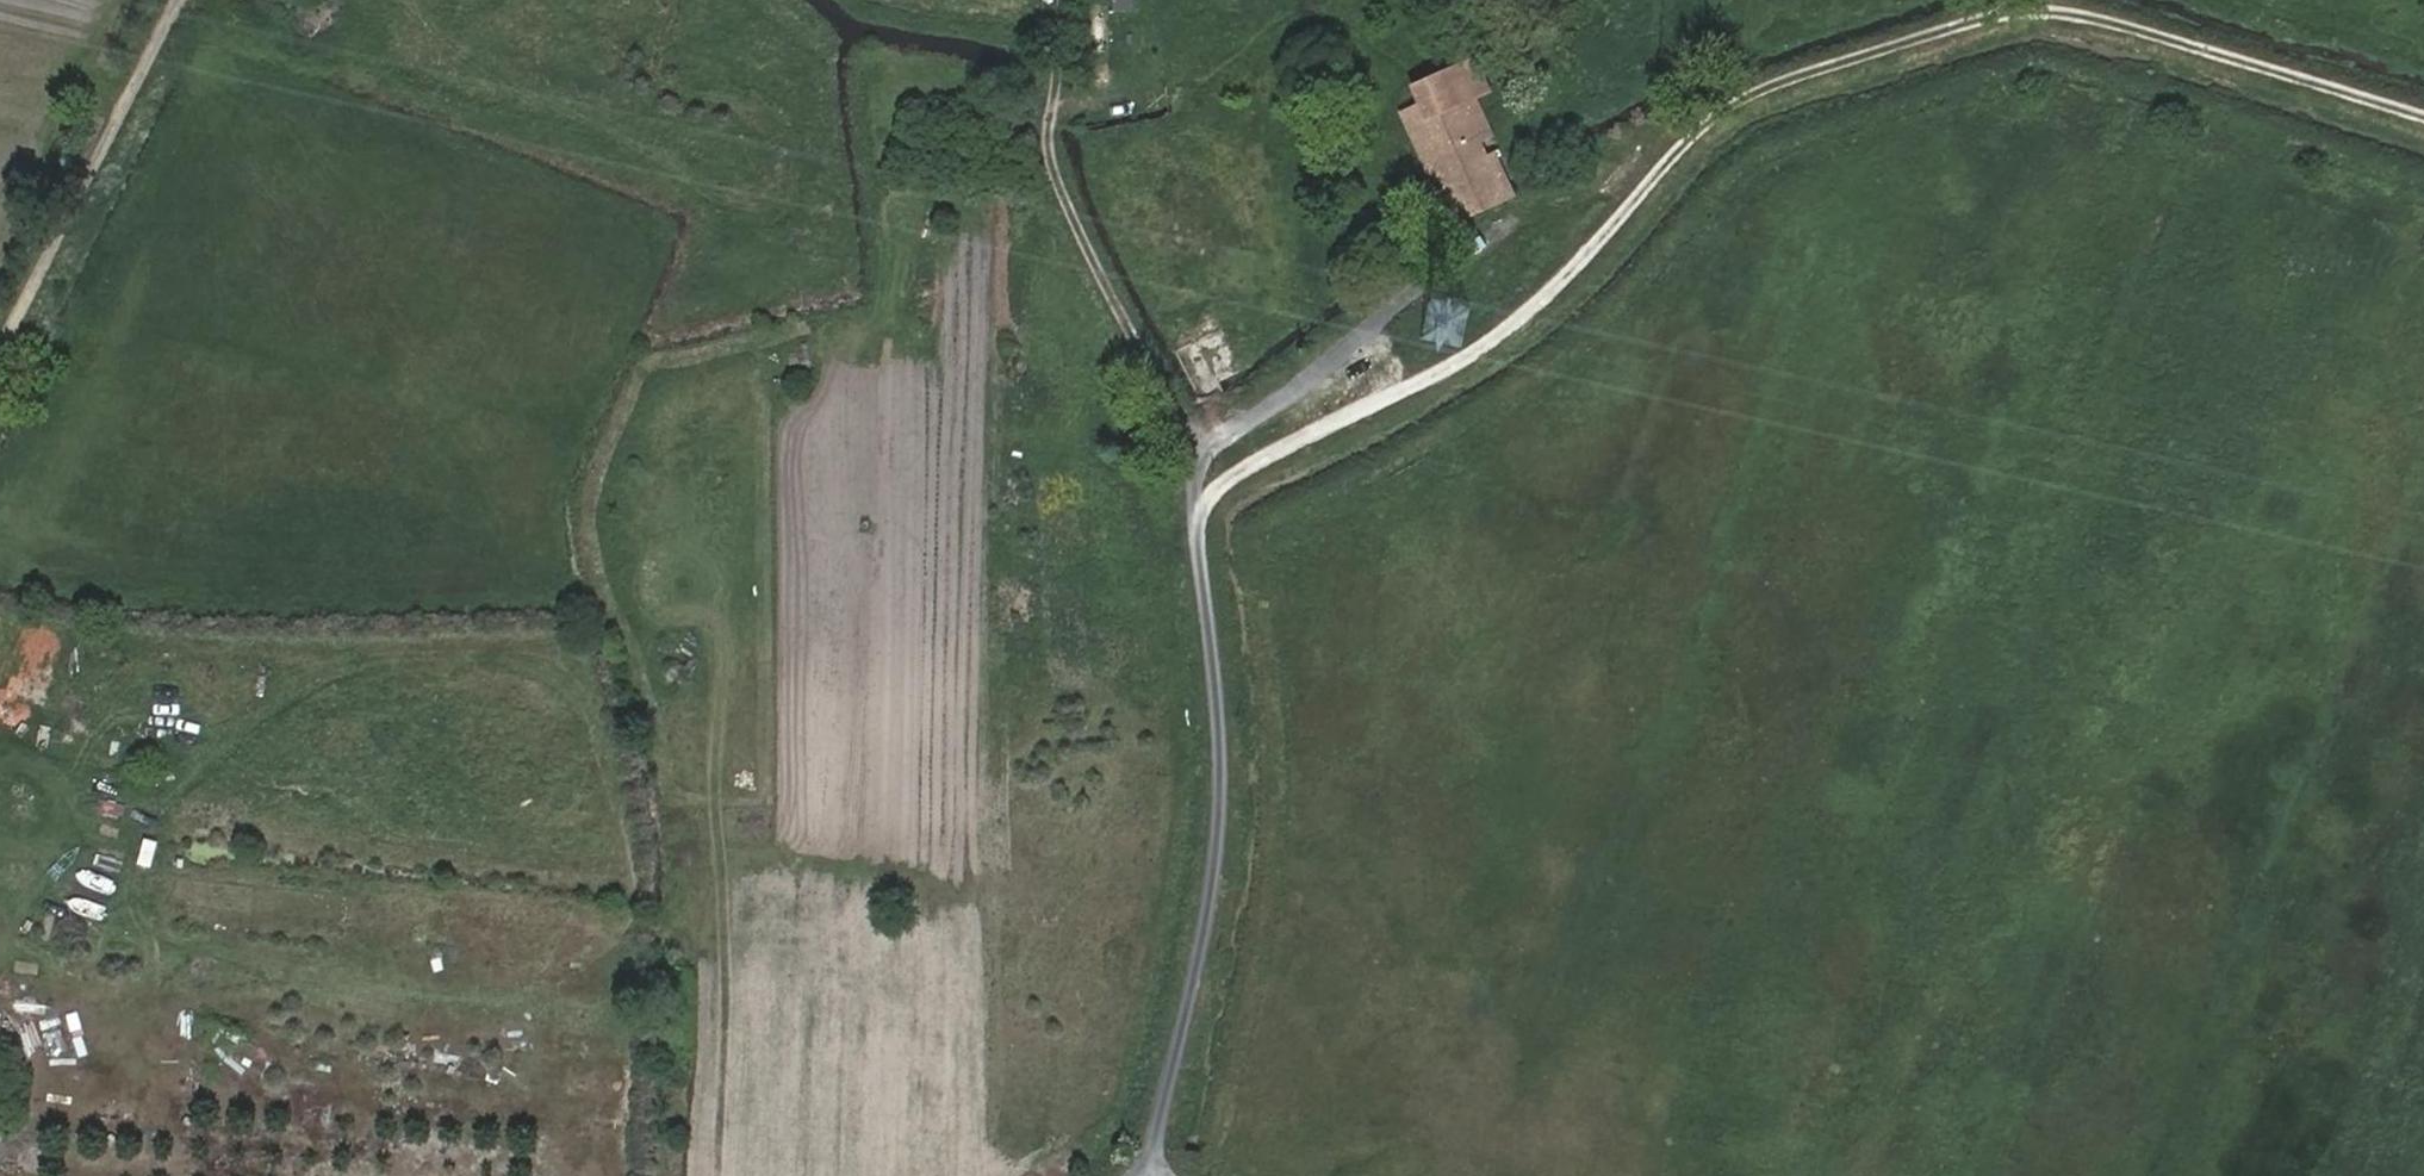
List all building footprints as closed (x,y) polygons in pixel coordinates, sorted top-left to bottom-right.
[(1507,198),(1504,190),(1476,132),(1441,148),(1441,178),(1455,211),(1459,219),(1507,198)] [(1421,342),(1463,346),(1467,301),(1426,297),(1421,342)] [(1248,376),(1244,369),(1220,325),(1174,348),(1201,398),(1248,376)]
